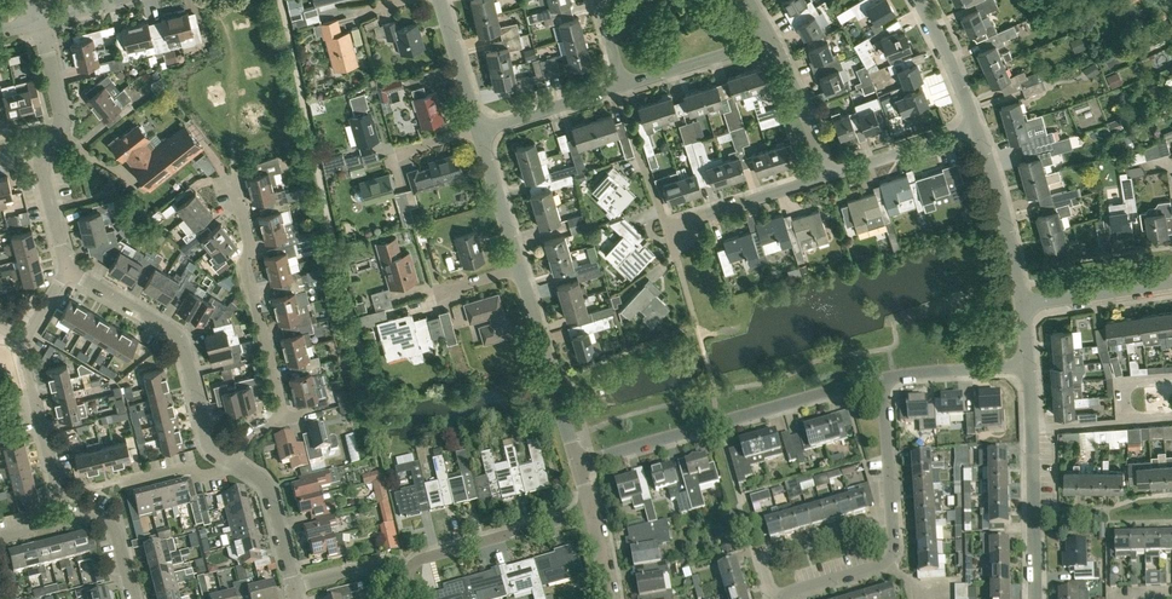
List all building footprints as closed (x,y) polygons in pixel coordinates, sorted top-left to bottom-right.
[(475,17),(497,12),(495,0),(471,0),(475,17)] [(539,3),(548,0),(550,8),(541,11),(543,18),(561,14),(559,6),(570,3),(570,0),(539,0),(539,3)] [(788,9),(785,11),(790,20),(815,6),(812,0),(809,0),(807,1),(806,0),(783,0),(788,9)] [(895,11),(888,0),(878,0),(870,5),(867,0),(860,0),(852,5),(859,18),(870,11),(876,22),(895,11)] [(999,7),(996,0),(983,0),(980,1),(983,8),(963,17),(971,35),(973,34),(974,36),(973,38),(976,39),(977,42),(998,33),(995,25),(985,23),(982,15),(999,7)] [(815,6),(790,20),(795,29),(799,27),(805,37),(811,33),(815,40),(825,34),(821,27),(822,27),(815,14),(819,12),(815,6)] [(188,11),(185,12),(184,8),(174,11),(175,14),(180,37),(183,45),(202,40),(199,26),(192,27),(188,11)] [(304,11),(306,17),(297,20),(299,26),(320,20),(316,8),(304,11)] [(180,37),(175,14),(174,11),(163,14),(164,17),(162,18),(166,34),(159,36),(163,51),(170,49),(170,48),(183,45),(180,37)] [(500,26),(497,12),(475,17),(479,35),(500,31),(502,39),(519,35),(517,22),(500,26)] [(563,21),(561,14),(543,18),(545,26),(559,23),(563,38),(583,33),(579,17),(563,21)] [(363,23),(366,30),(378,24),(375,17),(363,23)] [(338,19),(313,25),(316,34),(324,31),(334,70),(358,64),(349,31),(341,33),(338,19)] [(396,20),(383,24),(387,40),(396,37),(401,55),(424,48),(417,23),(398,29),(396,20)] [(159,36),(152,38),(148,21),(135,25),(140,47),(153,43),(156,52),(163,51),(159,36)] [(126,44),(119,46),(123,61),(130,59),(128,50),(140,47),(135,25),(122,28),(126,44)] [(1015,25),(988,37),(992,47),(979,53),(986,69),(1004,61),(1013,58),(1013,57),(1010,50),(1001,54),(998,47),(1005,43),(1004,40),(1018,33),(1015,25)] [(359,26),(351,27),(353,43),(361,42),(359,26)] [(74,56),(96,50),(94,43),(104,40),(100,28),(86,32),(87,39),(71,43),(74,56)] [(888,55),(911,47),(905,32),(898,35),(897,31),(881,37),(888,55)] [(1162,31),(1152,37),(1157,46),(1167,41),(1162,31)] [(583,33),(563,38),(567,53),(587,48),(583,33)] [(1078,37),(1083,49),(1090,46),(1085,34),(1078,37)] [(487,52),(491,69),(512,64),(509,50),(522,47),(519,35),(502,39),(504,48),(487,52)] [(868,47),(873,44),(868,36),(854,44),(867,66),(875,61),(868,47)] [(838,52),(834,54),(828,41),(809,49),(813,59),(809,60),(814,70),(841,59),(838,52)] [(533,48),(526,50),(529,61),(533,60),(536,59),(533,48)] [(587,48),(567,53),(571,69),(591,64),(587,48)] [(100,63),(96,50),(74,56),(78,69),(94,65),(96,72),(110,68),(109,61),(100,63)] [(548,58),(552,75),(560,73),(556,56),(548,58)] [(898,71),(903,85),(904,86),(916,81),(923,79),(917,63),(914,64),(911,56),(888,65),(891,73),(898,71)] [(548,58),(540,60),(541,66),(544,77),(552,75),(548,58)] [(841,59),(814,70),(818,80),(821,79),(825,89),(822,91),(825,97),(851,87),(848,80),(844,81),(839,69),(844,67),(841,59)] [(1024,71),(1011,77),(1004,61),(986,69),(993,86),(1005,81),(1007,85),(1002,87),(1006,94),(1022,87),(1040,81),(1037,72),(1027,76),(1024,71)] [(1088,67),(1093,75),(1100,71),(1095,63),(1088,67)] [(513,84),(515,92),(532,88),(530,81),(529,76),(515,79),(512,64),(491,69),(495,88),(513,84)] [(536,74),(538,79),(544,77),(541,66),(534,67),(536,74)] [(760,67),(744,73),(750,91),(754,106),(763,103),(758,88),(766,85),(760,67)] [(155,70),(150,74),(155,79),(160,75),(155,70)] [(754,106),(750,91),(744,73),(728,78),(734,96),(742,93),(747,108),(754,106)] [(863,84),(871,81),(872,80),(869,73),(859,77),(861,80),(863,84)] [(1118,85),(1113,73),(1107,76),(1112,88),(1118,85)] [(100,89),(89,98),(87,99),(95,110),(113,96),(105,85),(112,80),(108,74),(96,83),(100,89)] [(403,87),(401,77),(376,84),(381,101),(389,99),(387,91),(403,87)] [(32,99),(40,98),(35,78),(15,84),(16,91),(21,111),(35,108),(32,99)] [(863,84),(861,85),(864,93),(874,89),(871,81),(863,84)] [(904,86),(903,85),(878,95),(881,103),(903,95),(909,110),(928,103),(922,88),(919,89),(916,81),(904,86)] [(1043,89),(1040,81),(1022,87),(1025,96),(1043,89)] [(5,101),(8,114),(11,114),(12,117),(20,115),(19,111),(21,111),(16,91),(15,84),(8,85),(1,87),(1,84),(0,85),(0,103),(5,101)] [(706,107),(722,102),(716,84),(701,89),(706,107)] [(423,86),(411,89),(414,98),(422,126),(442,121),(434,92),(426,95),(423,86)] [(123,88),(113,96),(95,110),(104,120),(117,110),(121,115),(133,106),(129,100),(132,98),(123,88)] [(706,107),(701,89),(684,95),(690,113),(706,107)] [(349,97),(355,116),(349,118),(358,146),(378,140),(369,112),(367,112),(366,108),(368,107),(364,93),(349,97)] [(662,97),(662,99),(655,101),(664,128),(668,126),(666,118),(677,114),(671,96),(670,94),(668,93),(663,95),(662,97)] [(664,128),(655,101),(639,106),(644,125),(645,125),(647,133),(654,131),(652,122),(661,120),(663,128),(664,128)] [(1007,124),(1025,119),(1020,101),(1002,106),(1007,124)] [(863,127),(865,133),(880,127),(879,125),(887,122),(881,105),(858,113),(863,127)] [(738,107),(731,109),(736,127),(743,125),(738,107)] [(756,113),(759,120),(777,114),(775,107),(765,110),(756,113)] [(723,111),(729,129),(736,127),(731,109),(723,111)] [(863,127),(858,113),(857,110),(833,119),(840,138),(856,133),(855,130),(863,127)] [(777,114),(759,120),(761,127),(779,122),(777,114)] [(618,134),(615,123),(612,115),(593,121),(599,140),(618,134)] [(1037,116),(1025,119),(1007,124),(1012,141),(1030,136),(1028,128),(1039,125),(1037,116)] [(1120,117),(1107,123),(1112,132),(1124,127),(1120,117)] [(599,140),(593,121),(573,127),(579,147),(599,140)] [(692,141),(699,139),(694,121),(687,123),(692,141)] [(156,147),(149,138),(149,137),(138,123),(120,137),(118,135),(109,143),(122,159),(128,154),(136,164),(153,150),(152,150),(154,149),(156,147)] [(692,141),(687,123),(679,125),(684,143),(692,141)] [(136,164),(132,166),(150,189),(203,147),(185,124),(156,147),(154,149),(152,150),(153,150),(136,164)] [(742,145),(749,143),(743,125),(736,127),(742,145)] [(742,145),(736,127),(729,129),(729,130),(732,137),(735,147),(736,147),(742,145)] [(1035,136),(1037,146),(1053,141),(1056,140),(1053,131),(1035,136)] [(570,149),(567,140),(565,133),(558,135),(563,152),(570,149)] [(642,137),(647,155),(654,152),(649,135),(642,137)] [(634,154),(629,136),(620,139),(626,157),(634,154)] [(702,138),(699,139),(692,141),(698,159),(703,175),(704,180),(710,178),(712,185),(729,180),(723,161),(721,156),(713,158),(708,156),(702,138)] [(1167,138),(1158,142),(1161,156),(1171,153),(1167,138)] [(690,161),(698,159),(692,141),(684,143),(684,144),(690,161)] [(1040,153),(1041,157),(1020,163),(1025,179),(1046,174),(1045,173),(1043,164),(1054,162),(1051,150),(1055,148),(1053,141),(1037,146),(1039,153),(1040,153)] [(545,148),(537,151),(534,142),(516,148),(521,164),(547,156),(545,148)] [(1161,156),(1158,142),(1143,149),(1146,160),(1161,156)] [(768,149),(774,168),(790,163),(784,144),(768,149)] [(774,168),(768,149),(752,154),(758,173),(774,168)] [(730,158),(723,161),(729,180),(745,175),(736,150),(728,152),(730,158)] [(581,152),(572,154),(575,164),(578,172),(586,169),(581,152)] [(654,152),(647,155),(649,161),(656,159),(654,152)] [(344,153),(322,159),(325,173),(343,168),(346,167),(363,162),(361,154),(345,158),(344,153)] [(215,169),(203,154),(195,160),(207,175),(215,169)] [(406,170),(411,189),(413,188),(415,192),(445,184),(444,180),(463,174),(458,154),(429,162),(430,168),(419,172),(417,167),(406,170)] [(521,164),(523,171),(521,172),(520,174),(522,179),(524,180),(526,179),(526,180),(544,175),(541,164),(548,161),(547,156),(521,164)] [(263,172),(247,176),(250,189),(272,183),(277,182),(274,172),(282,170),(279,161),(261,165),(263,172)] [(559,169),(549,172),(551,180),(573,173),(578,172),(575,164),(559,169)] [(364,165),(349,169),(351,176),(366,172),(364,165)] [(635,193),(626,185),(630,181),(621,173),(613,165),(608,171),(609,172),(593,190),(600,196),(596,200),(605,209),(613,201),(621,208),(635,193)] [(679,177),(685,197),(701,191),(695,172),(687,175),(684,166),(676,169),(677,171),(679,177)] [(916,179),(915,179),(925,207),(926,209),(936,206),(947,202),(953,201),(960,198),(955,183),(952,175),(950,168),(944,170),(942,170),(916,179)] [(1038,193),(1050,190),(1048,181),(1055,179),(1061,178),(1059,170),(1053,172),(1046,174),(1025,179),(1025,181),(1026,186),(1027,188),(1029,196),(1035,194),(1038,193)] [(685,197),(679,177),(677,171),(667,174),(669,181),(663,183),(662,180),(655,182),(661,201),(667,199),(668,202),(685,197)] [(584,179),(582,172),(574,174),(576,181),(584,179)] [(573,173),(551,180),(554,188),(570,183),(575,181),(573,173)] [(394,194),(388,174),(360,183),(362,190),(357,191),(355,192),(355,194),(354,196),(356,198),(358,199),(360,199),(365,198),(366,202),(394,194)] [(907,174),(880,183),(880,184),(884,196),(889,214),(899,211),(898,208),(896,200),(913,195),(916,202),(918,210),(925,207),(915,179),(909,181),(907,174)] [(3,208),(8,207),(5,198),(13,196),(8,176),(0,178),(0,197),(3,208)] [(272,183),(250,189),(253,202),(272,197),(274,204),(288,201),(285,187),(274,190),(272,183)] [(405,190),(410,207),(418,205),(415,192),(413,188),(411,189),(405,190)] [(535,210),(556,204),(551,188),(530,194),(535,210)] [(412,214),(410,207),(405,190),(397,193),(399,199),(396,200),(404,227),(414,224),(415,224),(415,223),(412,214)] [(1053,202),(1055,202),(1068,198),(1066,190),(1051,195),(1053,202)] [(184,201),(180,196),(162,210),(167,216),(178,207),(186,217),(204,202),(196,192),(184,201)] [(849,204),(841,206),(847,225),(855,222),(858,232),(868,228),(885,223),(888,233),(895,230),(891,221),(889,214),(884,196),(876,198),(874,192),(848,200),(849,204)] [(1058,211),(1044,215),(1038,217),(1038,219),(1040,224),(1042,233),(1063,227),(1060,216),(1063,216),(1071,213),(1069,206),(1073,205),(1073,204),(1080,202),(1078,195),(1071,197),(1068,198),(1055,202),(1058,211)] [(1107,213),(1106,216),(1107,228),(1109,230),(1112,231),(1118,230),(1119,235),(1123,235),(1124,240),(1134,239),(1133,233),(1132,221),(1133,221),(1132,211),(1137,210),(1135,195),(1134,195),(1127,196),(1125,197),(1125,201),(1109,204),(1110,213),(1107,213)] [(104,224),(112,222),(107,201),(93,205),(94,212),(79,216),(82,229),(102,224),(104,224)] [(261,215),(259,215),(262,228),(284,223),(284,222),(293,220),(290,208),(288,202),(288,201),(274,204),(274,205),(276,211),(261,215)] [(1166,216),(1171,215),(1171,205),(1171,201),(1159,202),(1160,213),(1147,215),(1147,212),(1140,212),(1142,229),(1149,228),(1150,236),(1168,234),(1166,216)] [(186,217),(180,221),(188,231),(182,236),(187,241),(191,238),(199,232),(195,227),(213,213),(204,202),(186,217)] [(556,204),(535,210),(540,227),(561,220),(556,204)] [(418,205),(410,207),(412,214),(419,212),(418,205)] [(794,225),(787,227),(792,245),(794,252),(794,251),(797,261),(804,259),(801,249),(819,244),(829,241),(819,209),(792,218),(794,225)] [(8,215),(10,226),(30,221),(28,211),(8,215)] [(570,225),(587,220),(585,213),(568,218),(570,225)] [(751,231),(761,262),(768,260),(766,253),(782,248),(792,245),(787,227),(783,213),(755,222),(757,229),(751,231)] [(610,223),(623,236),(606,254),(622,269),(627,264),(637,274),(656,254),(640,240),(645,235),(633,225),(624,217),(610,223)] [(136,225),(132,219),(118,230),(123,236),(136,225)] [(1104,219),(1097,220),(1098,228),(1097,228),(1099,244),(1107,243),(1105,227),(1104,219)] [(284,223),(262,228),(266,241),(282,237),(283,244),(294,242),(298,241),(298,240),(297,233),(295,228),(293,220),(284,223)] [(587,220),(570,225),(572,233),(590,228),(587,220)] [(415,224),(414,224),(419,241),(428,239),(423,221),(415,223),(415,224)] [(199,232),(191,238),(187,241),(191,247),(197,242),(201,246),(205,243),(210,248),(229,233),(221,223),(206,234),(202,229),(199,232)] [(106,231),(104,224),(102,224),(82,229),(85,242),(101,238),(102,241),(105,247),(117,241),(114,229),(106,231)] [(599,242),(603,238),(599,234),(603,230),(599,227),(592,235),(599,242)] [(1067,242),(1063,227),(1042,233),(1047,249),(1056,247),(1058,254),(1081,248),(1078,238),(1067,242)] [(6,249),(35,242),(32,230),(12,235),(14,242),(5,245),(6,249)] [(761,262),(751,231),(723,240),(726,247),(718,250),(725,274),(734,271),(731,260),(745,256),(748,256),(751,265),(761,262)] [(161,232),(155,239),(160,244),(165,236),(161,232)] [(464,266),(484,260),(475,232),(456,238),(464,266)] [(229,233),(210,248),(214,254),(210,258),(213,262),(211,264),(219,273),(230,264),(223,255),(237,244),(229,233)] [(548,256),(569,250),(565,235),(544,242),(548,256)] [(269,255),(264,256),(268,269),(290,264),(288,256),(297,254),(316,249),(313,237),(298,241),(294,242),(283,244),(279,245),(280,252),(269,255)] [(390,288),(398,286),(417,280),(408,252),(399,254),(394,238),(376,243),(377,244),(378,243),(381,251),(379,251),(390,288)] [(117,241),(105,247),(92,254),(102,260),(111,252),(117,255),(109,268),(120,275),(131,256),(125,252),(129,245),(120,239),(117,241)] [(35,242),(6,249),(7,254),(16,252),(18,259),(38,254),(35,242)] [(586,247),(589,261),(597,260),(595,245),(586,247)] [(131,256),(120,275),(131,282),(139,268),(145,272),(146,269),(154,257),(155,254),(146,249),(144,253),(136,248),(131,256)] [(569,250),(548,256),(553,272),(567,268),(569,276),(601,266),(599,259),(582,264),(581,263),(579,264),(577,257),(572,259),(569,250)] [(38,254),(18,259),(20,266),(11,269),(12,273),(41,266),(38,254)] [(161,263),(159,262),(160,260),(154,257),(146,269),(152,272),(143,286),(155,293),(167,273),(161,270),(162,267),(161,263)] [(290,264),(268,269),(271,282),(272,282),(287,278),(289,285),(304,281),(308,280),(307,272),(301,274),(295,270),(292,271),(290,264)] [(45,278),(41,266),(12,273),(13,278),(22,276),(24,283),(45,278)] [(192,270),(186,266),(178,280),(167,273),(155,293),(167,300),(175,286),(181,290),(187,278),(192,270)] [(576,274),(578,280),(557,286),(562,302),(588,294),(585,285),(580,286),(578,281),(585,279),(603,274),(601,266),(569,276),(576,274)] [(320,268),(306,271),(307,272),(308,280),(322,276),(320,268)] [(226,274),(220,283),(228,288),(234,279),(226,274)] [(187,278),(181,290),(180,291),(186,295),(178,308),(190,315),(201,297),(194,292),(197,287),(193,284),(194,282),(187,278)] [(657,295),(661,290),(649,279),(621,308),(630,317),(640,306),(647,313),(643,318),(652,326),(670,307),(657,295)] [(273,297),(269,298),(271,303),(274,303),(276,310),(298,304),(307,302),(309,301),(307,295),(306,289),(304,282),(304,281),(289,285),(291,292),(276,296),(273,297)] [(393,306),(388,288),(371,293),(376,310),(384,308),(393,306)] [(593,292),(588,294),(562,302),(567,318),(576,315),(578,323),(580,323),(614,313),(613,308),(612,305),(590,311),(590,310),(587,311),(585,304),(587,303),(586,300),(595,297),(593,292)] [(610,296),(613,307),(618,306),(617,302),(621,301),(619,293),(610,296)] [(497,340),(496,339),(513,334),(508,318),(504,319),(497,294),(464,304),(470,322),(489,316),(491,322),(478,326),(484,344),(497,340)] [(208,301),(201,297),(190,315),(203,323),(208,314),(216,318),(222,311),(227,316),(237,305),(231,300),(227,305),(217,299),(211,295),(208,301)] [(70,299),(63,311),(57,308),(50,320),(56,324),(59,317),(71,324),(82,306),(70,299)] [(298,304),(276,310),(279,323),(281,322),(295,319),(297,326),(312,322),(310,315),(301,317),(298,304)] [(461,304),(451,308),(456,322),(466,318),(461,304)] [(82,306),(71,324),(82,331),(93,313),(82,306)] [(384,308),(376,310),(358,315),(362,328),(378,324),(388,358),(402,354),(405,355),(435,347),(426,315),(411,320),(412,322),(398,326),(396,318),(387,320),(384,308)] [(457,341),(448,310),(439,312),(448,344),(457,341)] [(628,318),(620,310),(618,311),(621,320),(628,318)] [(1171,311),(1155,314),(1158,333),(1160,342),(1161,342),(1162,347),(1168,346),(1165,332),(1171,331),(1171,312),(1171,311)] [(104,319),(93,313),(82,331),(94,337),(104,319)] [(580,323),(583,333),(572,336),(578,356),(579,355),(579,357),(589,354),(588,352),(594,351),(594,353),(600,351),(601,348),(599,341),(596,339),(592,341),(589,331),(605,326),(610,325),(608,317),(615,315),(614,313),(580,323)] [(1158,333),(1155,314),(1139,316),(1142,335),(1158,333)] [(1142,335),(1139,316),(1123,319),(1126,338),(1128,351),(1134,350),(1133,344),(1143,342),(1142,335)] [(104,319),(94,337),(105,344),(116,326),(104,319)] [(1126,338),(1123,319),(1106,321),(1108,340),(1126,338)] [(209,349),(229,344),(239,341),(238,334),(235,334),(232,321),(223,323),(225,330),(206,335),(209,348),(209,349)] [(284,336),(281,337),(284,350),(306,344),(306,343),(312,341),(309,330),(314,329),(312,322),(297,326),(299,333),(284,336)] [(127,333),(116,326),(105,344),(116,351),(127,333)] [(1098,345),(1107,343),(1104,327),(1095,328),(1098,345)] [(1080,346),(1074,346),(1073,331),(1054,333),(1055,350),(1080,347),(1080,346)] [(127,333),(116,351),(128,358),(138,339),(127,333)] [(58,345),(62,339),(57,336),(53,342),(58,345)] [(62,339),(58,345),(63,348),(67,342),(62,339)] [(239,342),(239,341),(229,344),(209,349),(213,363),(226,360),(228,367),(242,363),(240,352),(241,349),(239,342)] [(50,344),(46,350),(51,353),(55,347),(50,344)] [(306,344),(284,350),(288,363),(289,363),(304,359),(306,366),(320,362),(318,355),(310,357),(306,344)] [(1055,350),(1056,356),(1051,357),(1052,366),(1057,365),(1057,366),(1071,365),(1072,365),(1085,364),(1085,362),(1084,362),(1083,353),(1080,353),(1080,347),(1055,350)] [(81,359),(84,352),(80,350),(76,356),(81,359)] [(89,355),(84,352),(81,359),(85,362),(89,355)] [(92,365),(98,368),(105,355),(99,352),(92,365)] [(1118,354),(1110,357),(1115,375),(1123,373),(1118,354)] [(1107,379),(1113,379),(1113,376),(1109,361),(1102,361),(1107,378),(1107,379)] [(293,377),(289,377),(293,390),(315,385),(315,384),(320,383),(324,382),(327,381),(324,370),(322,371),(322,369),(320,362),(306,366),(307,373),(293,377)] [(94,371),(81,363),(77,367),(79,374),(94,371)] [(103,372),(107,366),(102,363),(98,369),(103,372)] [(50,382),(70,377),(67,364),(47,369),(50,382)] [(1057,365),(1052,366),(1054,383),(1082,381),(1081,379),(1073,380),(1072,371),(1086,370),(1085,364),(1072,365),(1071,365),(1057,366),(1057,365)] [(108,375),(112,369),(107,366),(103,372),(108,375)] [(147,386),(168,381),(164,368),(144,373),(147,386)] [(113,378),(116,371),(112,369),(108,375),(113,378)] [(242,378),(234,380),(235,384),(236,388),(237,388),(242,408),(256,404),(255,400),(253,391),(260,389),(267,388),(262,370),(255,372),(256,375),(242,378)] [(74,389),(70,377),(50,382),(53,395),(74,389)] [(168,381),(147,386),(150,399),(171,394),(168,381)] [(1082,381),(1054,383),(1055,400),(1089,397),(1089,396),(1083,396),(1082,381)] [(227,382),(214,386),(217,400),(224,398),(228,412),(242,408),(237,388),(236,388),(235,384),(228,386),(227,382)] [(315,385),(293,390),(296,403),(312,399),(314,406),(329,402),(327,395),(324,382),(320,383),(315,384),(315,385)] [(77,402),(74,389),(53,395),(56,407),(77,402)] [(981,405),(974,405),(975,414),(974,414),(975,430),(984,429),(985,432),(985,429),(985,428),(984,428),(983,423),(985,422),(1002,421),(1004,421),(1003,411),(1001,411),(1000,403),(1001,403),(1000,393),(980,395),(981,405)] [(171,394),(150,399),(153,411),(174,406),(171,394)] [(339,405),(348,402),(346,395),(338,397),(339,405)] [(924,396),(919,396),(918,399),(908,400),(909,411),(909,422),(919,421),(920,432),(937,431),(936,427),(936,417),(936,416),(929,417),(928,407),(927,399),(926,399),(924,396)] [(942,401),(935,401),(935,406),(936,416),(936,417),(941,417),(941,427),(951,426),(950,417),(964,416),(962,396),(942,398),(942,401)] [(1089,397),(1055,400),(1057,416),(1077,415),(1076,405),(1089,404),(1089,397)] [(87,414),(84,401),(77,403),(77,402),(56,407),(60,420),(87,414)] [(177,419),(174,406),(153,411),(157,424),(177,419)] [(349,415),(347,407),(339,409),(340,415),(343,416),(349,415)] [(121,419),(119,411),(111,413),(113,420),(121,419)] [(1097,420),(1097,412),(1078,413),(1078,421),(1097,420)] [(828,417),(829,421),(820,423),(826,446),(848,439),(840,413),(833,415),(833,416),(828,417)] [(974,414),(966,415),(968,436),(976,436),(975,430),(974,414)] [(180,432),(177,419),(157,424),(160,437),(180,432)] [(810,426),(809,423),(797,426),(804,452),(826,446),(820,423),(810,426)] [(1171,436),(1171,424),(1164,425),(1165,436),(1171,436)] [(309,431),(310,435),(303,437),(306,449),(309,463),(323,459),(321,450),(330,448),(331,451),(337,450),(339,447),(336,438),(333,437),(328,438),(325,427),(309,431)] [(1096,442),(1095,430),(1080,431),(1081,449),(1096,449),(1095,442),(1096,442)] [(184,445),(180,432),(160,437),(163,450),(184,445)] [(776,432),(758,437),(765,461),(783,456),(781,450),(776,432)] [(127,440),(114,444),(119,464),(132,461),(131,459),(139,457),(133,434),(125,435),(127,440)] [(294,446),(292,435),(276,439),(282,463),(291,461),(293,470),(307,466),(303,451),(305,450),(303,444),(294,446)] [(744,453),(738,455),(736,449),(729,451),(739,485),(746,483),(745,478),(753,476),(751,468),(765,463),(765,461),(758,437),(741,442),(744,453)] [(27,452),(24,440),(4,445),(0,446),(0,452),(5,450),(7,458),(27,452)] [(527,443),(533,466),(519,469),(523,484),(526,495),(540,492),(538,481),(547,479),(538,440),(527,443)] [(512,441),(503,443),(504,449),(509,471),(496,474),(500,492),(502,501),(517,498),(514,486),(523,484),(519,469),(514,446),(513,446),(512,441)] [(119,464),(114,444),(101,447),(106,467),(119,464)] [(797,461),(796,457),(793,444),(785,447),(789,463),(797,461)] [(106,467),(101,447),(88,450),(93,471),(106,467)] [(93,471),(88,450),(75,454),(80,474),(93,471)] [(465,488),(474,486),(472,480),(465,451),(455,454),(461,476),(447,479),(450,491),(454,506),(468,503),(465,488)] [(988,468),(1008,467),(1008,451),(988,452),(988,468)] [(1154,484),(1169,483),(1167,464),(1166,451),(1158,452),(1159,464),(1153,465),(1154,484)] [(7,458),(9,465),(0,467),(0,468),(1,472),(31,464),(27,452),(7,458)] [(500,492),(496,474),(491,452),(481,454),(486,477),(472,480),(474,486),(479,507),(493,503),(491,494),(500,492)] [(912,457),(913,472),(932,471),(932,470),(944,469),(944,464),(932,464),(931,456),(912,457)] [(445,508),(441,494),(450,491),(447,479),(442,457),(432,459),(437,482),(424,485),(429,504),(431,512),(445,508)] [(708,465),(706,457),(698,459),(697,458),(696,458),(695,457),(694,457),(693,458),(692,459),(692,460),(692,461),(687,462),(690,475),(683,477),(688,496),(692,511),(706,507),(700,488),(719,482),(714,463),(708,465)] [(833,467),(839,465),(837,457),(830,458),(833,467)] [(1104,471),(1095,471),(1095,490),(1109,491),(1109,471),(1110,458),(1104,458),(1104,471)] [(1132,483),(1140,482),(1140,485),(1154,484),(1153,465),(1152,461),(1130,462),(1132,483)] [(419,462),(412,464),(395,468),(397,476),(411,472),(414,488),(400,491),(401,493),(394,494),(396,506),(398,506),(400,516),(406,515),(407,518),(422,514),(420,507),(429,504),(424,485),(419,462)] [(33,476),(31,464),(1,472),(2,476),(11,474),(13,481),(33,476)] [(1074,471),(1065,471),(1065,490),(1080,490),(1080,471),(1080,464),(1075,464),(1074,471)] [(681,514),(692,511),(688,496),(680,498),(671,467),(651,472),(656,491),(668,488),(671,501),(677,499),(681,514)] [(842,470),(843,476),(854,473),(853,467),(842,470)] [(1008,482),(1008,467),(988,468),(989,482),(1008,482)] [(306,477),(312,475),(310,468),(301,471),(303,478),(306,477)] [(382,470),(370,473),(372,483),(385,480),(382,470)] [(830,480),(840,477),(839,471),(828,474),(830,480)] [(932,471),(913,472),(914,487),(933,485),(932,471)] [(1095,471),(1080,471),(1080,490),(1095,490),(1095,471)] [(1109,471),(1109,491),(1124,491),(1124,471),(1109,471)] [(300,486),(293,488),(297,502),(298,502),(298,501),(318,496),(316,489),(331,485),(327,472),(312,475),(306,477),(303,478),(299,479),(300,486)] [(828,474),(814,478),(814,481),(817,489),(831,485),(830,480),(828,474)] [(33,476),(13,481),(15,489),(6,491),(7,496),(37,488),(33,476)] [(812,481),(810,476),(799,479),(801,484),(812,481)] [(638,481),(636,477),(617,483),(622,503),(632,500),(635,509),(644,507),(649,524),(658,522),(646,479),(638,481)] [(797,479),(785,482),(788,492),(799,489),(797,479)] [(177,484),(172,486),(177,508),(190,504),(193,516),(200,514),(197,499),(196,497),(194,486),(193,487),(186,488),(185,482),(177,484)] [(1008,482),(989,482),(989,497),(1009,497),(1008,482)] [(857,495),(849,497),(854,516),(869,511),(862,485),(855,487),(857,495)] [(914,487),(912,487),(911,488),(911,494),(913,495),(914,495),(915,501),(930,500),(934,500),(941,499),(944,499),(943,493),(934,494),(933,485),(914,487)] [(180,516),(177,508),(172,486),(159,489),(165,511),(172,509),(174,518),(180,516)] [(785,492),(784,487),(772,490),(773,496),(785,492)] [(40,501),(37,488),(7,496),(8,500),(17,498),(19,506),(40,501)] [(159,489),(146,492),(152,514),(153,519),(157,519),(155,513),(165,511),(159,489)] [(222,496),(224,504),(217,506),(218,510),(225,509),(247,503),(244,490),(222,496)] [(750,497),(753,505),(771,500),(769,491),(750,497)] [(152,514),(146,492),(133,496),(136,508),(129,510),(133,524),(140,522),(139,517),(152,514)] [(315,520),(319,519),(333,515),(335,514),(330,493),(318,496),(298,501),(298,502),(302,515),(310,514),(311,521),(315,520)] [(204,497),(197,499),(200,514),(201,515),(208,513),(204,497)] [(854,516),(849,497),(835,501),(841,520),(854,516)] [(989,510),(981,511),(1009,510),(1009,497),(989,497),(989,510)] [(916,516),(935,515),(935,513),(941,513),(941,507),(942,507),(941,499),(934,500),(930,500),(915,501),(916,516)] [(835,501),(821,505),(827,524),(841,520),(835,501)] [(250,516),(247,503),(225,509),(228,522),(250,516)] [(821,505),(808,509),(813,528),(827,524),(821,505)] [(43,517),(40,509),(31,511),(33,519),(43,517)] [(771,511),(774,519),(765,521),(770,540),(785,536),(779,517),(777,509),(771,511)] [(813,528),(808,509),(794,513),(799,532),(813,528)] [(1009,510),(981,511),(981,516),(990,516),(990,526),(990,531),(1004,531),(1004,526),(1009,526),(1009,510)] [(691,513),(693,520),(700,518),(698,511),(691,513)] [(794,513),(779,517),(785,536),(799,532),(794,513)] [(392,522),(391,514),(382,516),(383,524),(392,522)] [(336,528),(333,515),(319,519),(315,520),(317,527),(305,530),(309,544),(310,544),(310,543),(330,538),(328,530),(336,528)] [(935,515),(916,516),(917,530),(936,529),(936,528),(946,528),(946,522),(935,522),(935,515)] [(250,516),(228,522),(230,529),(222,531),(223,536),(253,529),(250,516)] [(667,520),(658,522),(649,524),(628,529),(629,539),(636,538),(638,548),(631,549),(635,569),(644,567),(661,564),(661,563),(658,545),(671,543),(670,540),(673,540),(672,532),(669,533),(667,520)] [(253,529),(223,536),(225,542),(233,540),(235,547),(257,542),(253,529)] [(936,529),(917,530),(918,545),(937,543),(936,529)] [(159,540),(171,537),(170,530),(157,533),(159,540)] [(1145,553),(1146,565),(1152,565),(1151,553),(1160,553),(1160,534),(1160,530),(1151,530),(1151,534),(1145,534),(1146,553),(1145,553)] [(201,541),(207,540),(205,531),(199,533),(201,541)] [(1160,534),(1160,553),(1171,553),(1171,533),(1160,534)] [(78,564),(91,561),(92,565),(99,563),(95,546),(88,548),(84,534),(71,537),(76,558),(78,564)] [(1005,541),(1005,534),(981,535),(981,543),(990,543),(991,556),(1010,556),(1010,541),(1005,541)] [(1117,558),(1131,558),(1131,534),(1116,535),(1117,558)] [(1137,562),(1136,553),(1145,553),(1146,553),(1145,534),(1131,534),(1131,558),(1131,562),(1137,562)] [(191,550),(199,548),(195,535),(188,537),(191,550)] [(345,557),(342,543),(343,535),(332,538),(332,537),(330,538),(310,543),(310,544),(314,557),(325,555),(327,562),(345,557)] [(147,561),(176,553),(172,540),(159,543),(157,536),(143,540),(145,547),(144,547),(147,561)] [(69,560),(76,558),(71,537),(59,541),(66,570),(68,578),(73,577),(69,560)] [(385,540),(388,552),(399,549),(396,537),(385,540)] [(207,540),(201,541),(204,554),(210,553),(207,540)] [(1086,540),(1068,541),(1068,554),(1065,554),(1065,567),(1068,567),(1069,568),(1071,568),(1071,572),(1075,572),(1075,579),(1100,579),(1100,571),(1097,571),(1097,563),(1087,564),(1086,540)] [(66,570),(59,541),(46,544),(51,564),(59,562),(61,571),(66,570)] [(235,547),(227,549),(230,558),(234,561),(238,560),(240,567),(254,564),(261,562),(259,555),(260,555),(257,542),(235,547)] [(938,558),(937,543),(918,545),(919,559),(938,558)] [(46,544),(34,547),(41,576),(46,575),(44,566),(51,564),(46,544)] [(34,547),(21,550),(26,571),(34,569),(36,577),(41,576),(34,547)] [(26,571),(21,550),(8,553),(12,569),(5,570),(9,586),(16,584),(14,574),(26,571)] [(554,554),(534,560),(540,581),(542,588),(576,578),(568,550),(558,553),(559,554),(555,555),(555,554),(554,554)] [(176,553),(147,561),(150,573),(172,568),(170,561),(181,558),(180,552),(176,553)] [(991,556),(991,570),(981,570),(981,571),(1010,571),(1010,556),(991,556)] [(939,567),(938,558),(919,559),(920,574),(929,573),(930,581),(946,579),(945,566),(939,567)] [(269,560),(261,562),(254,564),(256,570),(264,568),(271,567),(269,560)] [(533,598),(545,598),(542,588),(540,581),(534,560),(513,566),(515,574),(502,578),(507,598),(531,591),(533,598)] [(737,561),(720,566),(718,566),(723,581),(741,575),(737,561)] [(661,564),(644,567),(646,577),(636,579),(640,598),(649,596),(666,593),(666,592),(663,575),(669,574),(667,562),(661,563),(661,564)] [(174,574),(172,568),(150,573),(153,586),(183,578),(193,575),(191,570),(174,574)] [(1010,571),(981,571),(982,576),(991,576),(991,585),(1011,585),(1010,571)] [(464,580),(469,598),(504,598),(507,598),(502,578),(488,582),(485,574),(464,580)] [(745,590),(741,575),(723,581),(727,595),(745,590)] [(698,576),(692,577),(695,589),(701,587),(698,576)] [(185,584),(183,578),(153,586),(156,598),(178,593),(177,586),(185,584)] [(253,588),(251,580),(239,583),(243,598),(249,597),(250,598),(263,598),(260,587),(253,588)] [(438,593),(427,596),(428,598),(469,598),(464,580),(443,586),(446,596),(440,598),(438,593)] [(1069,591),(1059,591),(1059,598),(1079,598),(1078,592),(1086,591),(1086,582),(1069,583),(1069,591)] [(222,596),(223,598),(241,598),(243,598),(239,583),(232,585),(234,593),(222,596)] [(263,598),(277,598),(273,583),(260,587),(263,598)] [(57,587),(59,593),(67,591),(66,585),(57,587)] [(75,592),(77,598),(79,598),(87,597),(87,598),(113,598),(112,595),(110,594),(108,594),(107,592),(106,592),(105,585),(75,592)] [(340,597),(350,595),(359,593),(359,592),(357,585),(336,590),(338,598),(333,598),(341,598),(340,597)] [(991,585),(992,598),(1011,598),(1011,585),(991,585)] [(880,598),(896,598),(892,586),(878,591),(880,598)] [(963,586),(956,586),(956,598),(970,598),(969,586),(963,586)] [(701,587),(695,589),(698,598),(701,598),(704,598),(701,587)] [(745,590),(727,595),(728,598),(748,598),(745,590)] [(878,591),(864,595),(865,598),(880,598),(878,591)]
